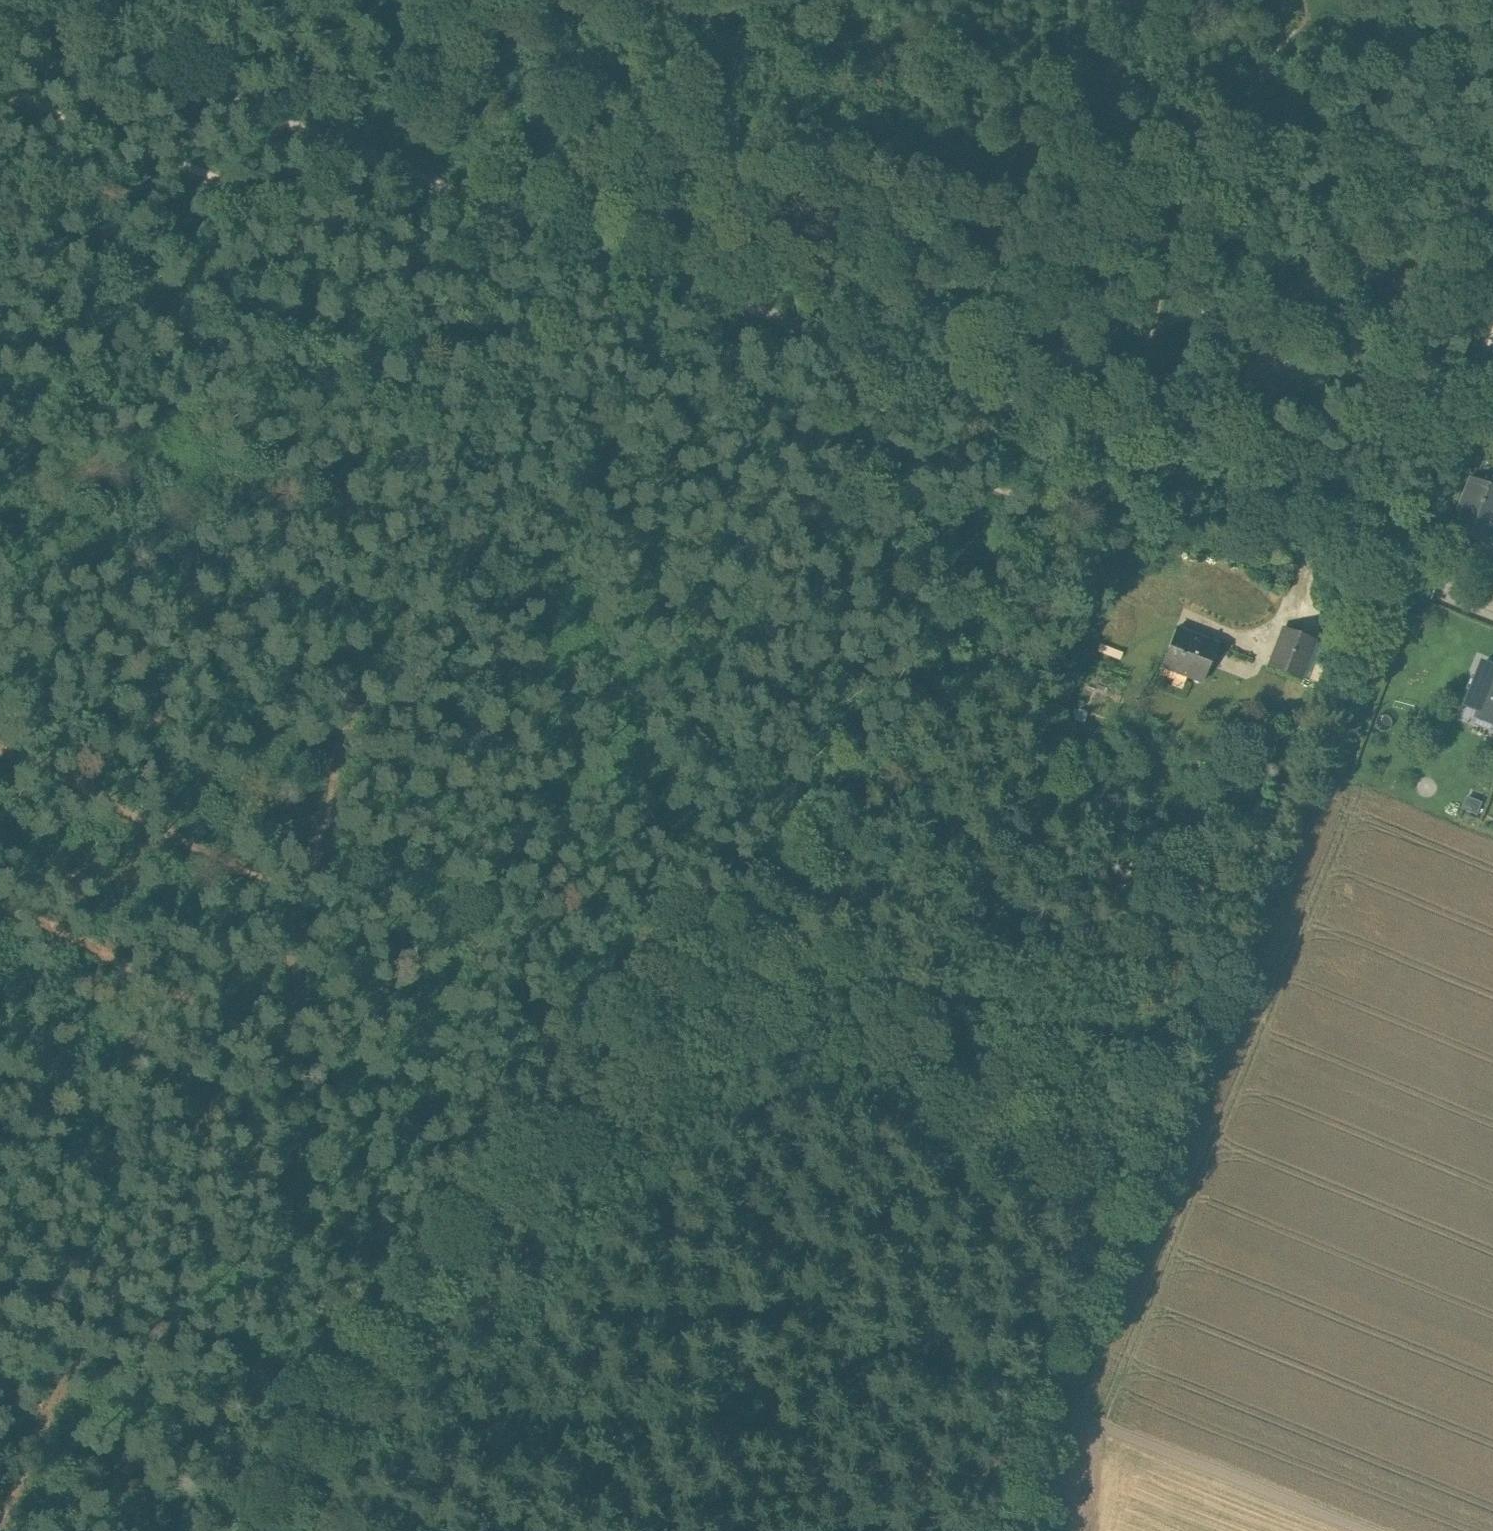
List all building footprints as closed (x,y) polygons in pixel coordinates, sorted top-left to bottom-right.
[(1242,371),(1230,365),(1223,380),(1234,385),(1242,371)] [(1469,478),(1459,502),(1469,506),(1459,534),(1485,544),(1492,524),(1492,487),(1469,478)] [(1315,639),(1284,627),(1268,666),(1300,678),(1315,639)] [(1217,644),(1177,628),(1162,665),(1202,681),(1217,644)] [(1329,666),(1316,661),(1310,678),(1322,684),(1329,666)] [(1492,662),(1473,707),(1483,712),(1485,722),(1492,726),(1492,662)]
